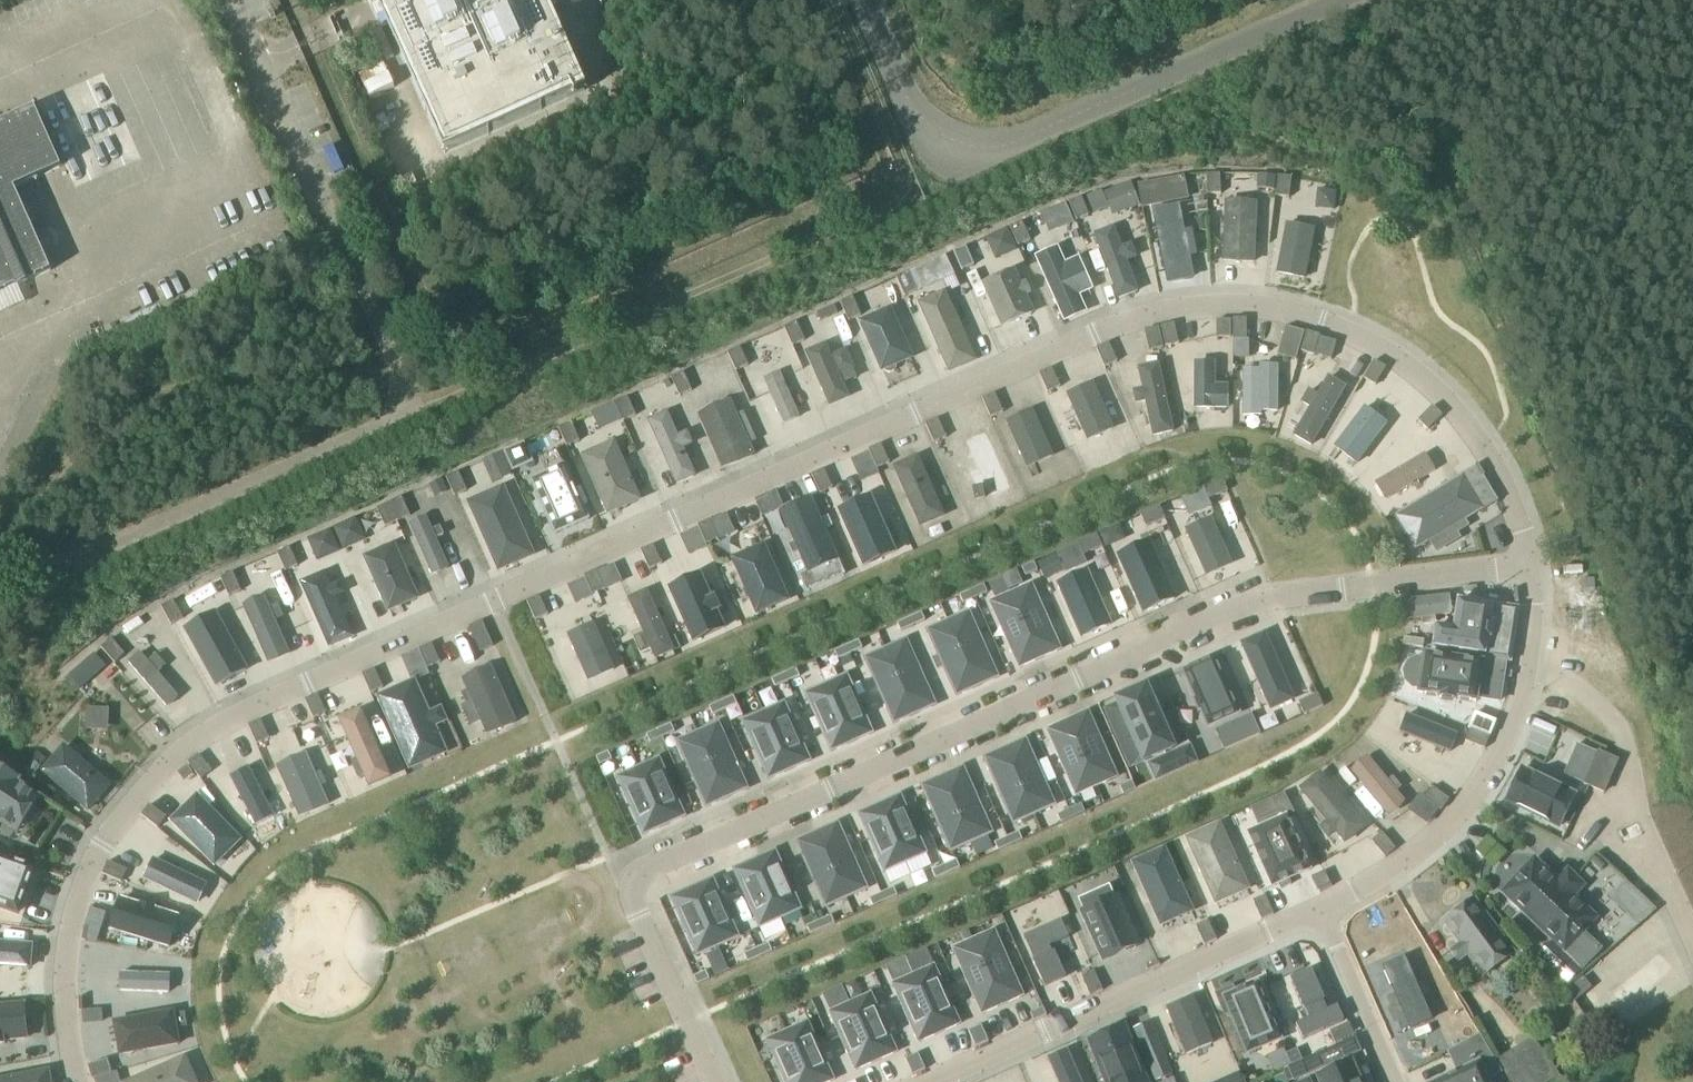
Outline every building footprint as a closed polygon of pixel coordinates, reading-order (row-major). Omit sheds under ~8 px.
[(445,155),(587,91),(546,0),(376,0),(445,155)] [(51,272),(38,242),(36,238),(18,199),(14,190),(38,179),(11,120),(0,125),(0,295),(51,272)] [(1218,174),(1207,174),(1207,195),(1221,195),(1220,174),(1218,174)] [(1258,174),(1256,189),(1274,191),(1276,176),(1258,174)] [(1275,197),(1289,199),(1292,177),(1278,176),(1278,177),(1275,197)] [(1139,187),(1144,210),(1177,203),(1173,180),(1139,187)] [(1137,206),(1130,185),(1108,193),(1116,214),(1137,206)] [(1081,197),(1068,202),(1076,221),(1089,216),(1081,197)] [(1254,206),(1224,205),(1222,266),(1252,267),(1254,206)] [(1180,207),(1159,210),(1171,282),(1192,278),(1180,207)] [(1284,283),(1305,287),(1315,225),(1294,221),(1292,234),(1283,233),(1281,246),(1290,248),(1284,283)] [(1022,222),(1009,227),(1018,247),(1030,241),(1022,222)] [(1116,230),(1092,237),(1112,305),(1136,298),(1116,230)] [(966,247),(953,252),(962,272),(974,266),(966,247)] [(1040,258),(1036,260),(1063,321),(1084,312),(1075,292),(1087,286),(1074,258),(1062,263),(1056,251),(1040,258)] [(921,267),(908,272),(917,291),(918,293),(930,287),(921,267)] [(908,272),(896,278),(904,297),(917,291),(908,272)] [(979,287),(1000,335),(1035,319),(1015,272),(979,287)] [(943,292),(914,304),(947,376),(975,363),(943,292)] [(853,297),(840,303),(848,322),(861,316),(853,297)] [(838,314),(834,305),(817,312),(821,321),(838,314)] [(889,310),(856,324),(880,378),(913,364),(889,310)] [(1235,320),(1235,341),(1248,342),(1248,320),(1237,320),(1236,320),(1235,320)] [(1216,321),(1217,338),(1231,338),(1231,321),(1216,321)] [(792,347),(805,341),(796,322),(784,328),(792,347)] [(1163,326),(1161,327),(1165,347),(1179,345),(1174,324),(1163,326)] [(1163,349),(1158,328),(1145,331),(1149,352),(1163,349)] [(1305,333),(1286,328),(1278,355),(1297,360),(1305,333)] [(1307,332),(1301,352),(1314,356),(1320,336),(1307,332)] [(1098,348),(1096,349),(1105,368),(1117,363),(1109,343),(1105,345),(1104,345),(1098,348)] [(824,344),(802,354),(828,413),(850,404),(824,344)] [(740,347),(727,353),(736,372),(748,366),(740,347)] [(1375,386),(1386,368),(1374,361),(1363,379),(1375,386)] [(1214,363),(1196,363),(1196,407),(1226,407),(1226,385),(1214,385),(1214,363)] [(1260,416),(1260,411),(1277,411),(1278,366),(1261,366),(1261,371),(1244,371),(1243,416),(1260,416)] [(1051,369),(1039,374),(1047,393),(1060,388),(1051,369)] [(1137,429),(1166,417),(1146,369),(1117,381),(1137,429)] [(671,378),(679,397),(692,391),(683,372),(671,378)] [(786,374),(757,385),(775,435),(805,424),(786,374)] [(1295,436),(1311,445),(1345,388),(1328,378),(1318,397),(1309,392),(1303,404),(1311,408),(1295,436)] [(1092,383),(1067,394),(1087,439),(1112,428),(1092,383)] [(982,400),(991,419),(1003,413),(994,394),(982,400)] [(627,397),(615,403),(623,422),(636,416),(627,397)] [(733,403),(696,418),(720,474),(756,458),(733,403)] [(1427,431),(1442,416),(1433,406),(1418,421),(1427,431)] [(1365,408),(1335,448),(1357,464),(1386,424),(1365,408)] [(1031,411),(1007,421),(1027,467),(1051,456),(1031,411)] [(665,413),(644,422),(672,493),(693,484),(665,413)] [(938,419),(925,425),(934,444),(946,438),(938,419)] [(571,423),(558,428),(559,429),(567,447),(579,442),(571,423)] [(997,464),(987,440),(969,447),(997,510),(1014,502),(1002,474),(1011,470),(1007,460),(997,464)] [(523,445),(504,454),(512,473),(531,465),(523,445)] [(610,445),(578,458),(605,524),(637,511),(610,445)] [(881,445),(868,450),(877,469),(889,464),(881,445)] [(878,473),(867,452),(848,460),(859,482),(878,473)] [(1429,454),(1378,484),(1388,500),(1439,470),(1429,454)] [(501,455),(482,463),(491,485),(511,477),(501,455)] [(920,526),(951,513),(926,456),(895,469),(920,526)] [(1483,507),(1495,499),(1481,477),(1484,475),(1483,474),(1478,465),(1477,463),(1474,465),(1475,467),(1463,474),(1483,507)] [(565,466),(531,481),(555,535),(588,521),(582,507),(587,504),(581,489),(576,491),(565,466)] [(832,489),(824,470),(811,475),(811,476),(820,495),(832,489)] [(965,478),(962,470),(947,477),(967,522),(982,516),(970,490),(978,486),(973,475),(965,478)] [(458,472),(446,478),(454,497),(467,491),(458,472)] [(1460,473),(1393,513),(1414,547),(1428,539),(1434,551),(1460,535),(1457,530),(1469,522),(1466,516),(1481,507),(1460,473)] [(888,557),(922,542),(892,476),(859,490),(888,557)] [(1222,479),(1203,488),(1208,500),(1228,492),(1222,479)] [(429,485),(435,498),(447,493),(441,480),(429,485)] [(501,489),(464,505),(495,576),(532,560),(501,489)] [(754,500),(762,517),(785,507),(777,491),(768,495),(768,494),(754,500)] [(398,522),(410,517),(401,497),(389,503),(398,522)] [(389,503),(376,509),(385,528),(398,522),(389,503)] [(834,560),(810,504),(779,517),(805,574),(834,560)] [(1160,507),(1140,516),(1146,528),(1165,519),(1160,507)] [(858,527),(853,515),(838,521),(860,570),(875,564),(862,535),(870,532),(866,523),(858,527)] [(1185,530),(1206,575),(1231,564),(1211,519),(1185,530)] [(426,520),(410,527),(434,584),(450,577),(426,520)] [(710,520),(698,526),(706,545),(718,540),(710,520)] [(1107,547),(1112,545),(1106,531),(1101,534),(1107,547)] [(783,554),(774,535),(757,542),(784,604),(801,596),(788,566),(798,562),(792,550),(783,554)] [(1097,535),(1078,544),(1083,556),(1102,547),(1097,535)] [(1148,543),(1119,556),(1144,612),(1174,599),(1148,543)] [(653,546),(641,551),(649,570),(662,565),(653,546)] [(289,547),(277,553),(285,572),(298,567),(289,547)] [(390,551),(360,565),(385,618),(415,604),(390,551)] [(680,566),(703,619),(731,606),(708,554),(680,566)] [(844,575),(837,561),(809,574),(801,577),(808,591),(844,575)] [(752,620),(768,612),(746,563),(730,570),(752,620)] [(1026,577),(1038,571),(1034,563),(1022,568),(1026,577)] [(596,571),(584,577),(592,596),(605,590),(596,571)] [(233,572),(220,578),(228,597),(241,592),(233,572)] [(1081,638),(1109,625),(1086,572),(1058,584),(1081,638)] [(322,575),(302,584),(331,650),(352,640),(322,575)] [(1011,593),(1040,659),(1061,650),(1032,584),(1011,593)] [(972,591),(975,599),(988,593),(985,585),(972,591)] [(686,594),(677,598),(672,587),(653,595),(678,650),(696,642),(682,609),(690,605),(686,594)] [(1504,592),(1506,605),(1518,603),(1516,590),(1504,592)] [(972,591),(959,596),(963,604),(975,599),(972,591)] [(1019,669),(1040,659),(1011,593),(991,602),(1019,669)] [(539,596),(527,602),(535,621),(548,616),(539,596)] [(261,599),(243,608),(271,669),(289,661),(261,599)] [(643,612),(638,600),(615,610),(641,668),(663,658),(649,625),(657,622),(651,608),(643,612)] [(173,602),(161,609),(171,626),(183,619),(173,602)] [(1481,660),(1510,664),(1513,641),(1506,640),(1508,629),(1515,630),(1518,607),(1490,603),(1489,607),(1458,602),(1454,631),(1436,628),(1433,648),(1481,655),(1481,660)] [(215,612),(179,630),(214,699),(250,682),(215,612)] [(909,619),(913,627),(925,621),(921,613),(909,619)] [(948,622),(977,688),(998,679),(968,613),(948,622)] [(900,632),(913,627),(909,619),(897,624),(900,632)] [(482,622),(468,628),(480,653),(493,647),(482,622)] [(605,684),(635,671),(613,622),(583,635),(605,684)] [(956,697),(977,688),(948,622),(927,631),(956,697)] [(571,634),(547,646),(549,646),(570,694),(593,684),(571,634)] [(1264,635),(1242,645),(1270,708),(1292,699),(1264,635)] [(111,639),(101,648),(114,664),(125,656),(111,639)] [(846,647),(850,655),(862,649),(859,641),(846,647)] [(885,650),(914,716),(935,706),(906,641),(885,650)] [(419,650),(427,669),(440,663),(431,644),(419,650)] [(838,660),(850,655),(846,647),(834,652),(838,660)] [(419,650),(402,657),(410,676),(427,669),(419,650)] [(894,725),(914,716),(885,650),(864,659),(894,725)] [(106,668),(94,654),(67,677),(79,691),(106,668)] [(128,664),(165,712),(179,702),(142,654),(128,664)] [(1476,699),(1499,703),(1505,666),(1487,663),(1487,666),(1482,665),(1424,656),(1424,661),(1417,660),(1408,664),(1404,673),(1405,682),(1412,689),(1419,690),(1419,694),(1439,698),(1439,699),(1455,701),(1455,700),(1476,703),(1476,699)] [(1183,671),(1208,727),(1238,714),(1214,658),(1183,671)] [(466,702),(472,699),(487,733),(514,722),(491,668),(464,680),(469,692),(463,694),(466,702)] [(374,669),(362,675),(370,694),(383,689),(374,669)] [(784,674),(787,683),(800,677),(796,669),(784,674)] [(775,688),(787,683),(784,674),(772,680),(775,688)] [(826,685),(852,743),(873,734),(847,676),(826,685)] [(408,768),(447,751),(415,678),(376,696),(408,768)] [(832,752),(852,743),(826,685),(806,694),(811,706),(832,752)] [(1131,766),(1171,748),(1145,689),(1119,701),(1120,705),(1107,711),(1131,766)] [(1318,694),(1298,703),(1304,715),(1323,707),(1318,694)] [(317,695),(305,700),(305,701),(313,719),(326,714),(317,695)] [(721,702),(725,710),(737,705),(733,697),(721,702)] [(713,716),(725,710),(721,702),(709,708),(713,716)] [(764,713),(789,771),(810,762),(784,704),(764,713)] [(360,707),(339,717),(368,784),(390,775),(360,707)] [(1069,721),(1098,787),(1119,778),(1090,712),(1069,721)] [(769,780),(789,771),(764,713),(743,722),(769,780)] [(1468,729),(1469,730),(1489,738),(1491,738),(1497,722),(1474,713),(1468,729)] [(1251,717),(1217,732),(1225,750),(1259,735),(1251,716),(1251,717)] [(1393,717),(1386,734),(1440,756),(1447,739),(1393,717)] [(261,721),(248,726),(257,745),(269,740),(261,721)] [(1078,796),(1098,787),(1069,721),(1048,730),(1078,796)] [(698,733),(727,799),(747,790),(718,724),(698,733)] [(659,730),(662,738),(675,733),(671,725),(659,730)] [(650,744),(662,738),(659,730),(647,736),(650,744)] [(1469,730),(1465,742),(1484,749),(1489,738),(1469,730)] [(1526,763),(1579,787),(1592,755),(1539,732),(1526,763)] [(706,808),(727,799),(698,733),(677,742),(706,808)] [(1005,750),(1034,815),(1054,806),(1025,741),(1005,750)] [(42,773),(88,811),(109,785),(63,747),(42,773)] [(1155,782),(1197,763),(1190,747),(1147,765),(1155,782)] [(1013,825),(1034,815),(1005,750),(984,759),(1013,825)] [(596,758),(600,766),(612,761),(608,752),(596,758)] [(1618,762),(1597,753),(1583,787),(1603,795),(1618,762)] [(201,780),(211,772),(199,755),(188,763),(188,764),(189,765),(201,780)] [(306,755),(278,767),(300,816),(327,804),(306,755)] [(1365,755),(1349,769),(1389,815),(1405,801),(1365,755)] [(638,769),(664,827),(685,818),(659,759),(638,769)] [(25,772),(32,777),(40,768),(33,762),(25,772)] [(177,774),(182,781),(192,774),(186,767),(177,774)] [(248,767),(231,775),(256,826),(273,817),(248,767)] [(942,778),(971,843),(992,834),(963,768),(942,778)] [(644,836),(664,827),(638,769),(618,778),(644,836)] [(4,828),(8,822),(22,831),(41,803),(18,788),(20,784),(0,770),(0,825),(4,828)] [(951,852),(971,843),(942,778),(922,787),(951,852)] [(1325,865),(1358,851),(1327,781),(1294,796),(1325,865)] [(1119,787),(1123,796),(1136,791),(1132,782),(1119,787)] [(1424,799),(1440,811),(1448,800),(1432,788),(1424,799)] [(1504,815),(1552,853),(1572,827),(1524,789),(1504,815)] [(1259,827),(1248,832),(1272,887),(1311,869),(1287,817),(1296,813),(1285,793),(1251,808),(1259,827)] [(880,805),(906,864),(926,854),(901,796),(880,805)] [(198,798),(172,823),(212,866),(239,840),(198,798)] [(150,805),(141,816),(158,829),(166,818),(150,805)] [(885,873),(906,864),(880,805),(859,814),(885,873)] [(1082,805),(1069,810),(1073,818),(1086,813),(1082,805)] [(1069,810),(1057,816),(1061,824),(1073,818),(1069,810)] [(1213,902),(1248,887),(1219,820),(1184,835),(1213,902)] [(817,833),(846,899),(867,890),(837,824),(817,833)] [(826,908),(846,899),(817,833),(797,842),(826,908)] [(1007,838),(1010,846),(1023,841),(1019,833),(1007,838)] [(1384,858),(1395,849),(1381,833),(1371,842),(1384,858)] [(998,852),(1010,846),(1007,838),(994,844),(998,852)] [(1132,859),(1160,924),(1194,909),(1165,845),(1132,859)] [(755,861),(780,919),(801,910),(775,852),(755,861)] [(1591,862),(1600,870),(1606,863),(1597,855),(1591,862)] [(19,915),(35,870),(0,857),(0,908),(19,915)] [(149,858),(140,877),(196,902),(205,882),(149,858)] [(944,866),(948,874),(960,869),(956,860),(944,866)] [(760,928),(780,919),(755,861),(734,870),(760,928)] [(127,871),(108,862),(102,875),(121,883),(127,871)] [(1522,908),(1565,949),(1594,918),(1557,884),(1559,881),(1551,874),(1549,877),(1535,863),(1506,894),(1512,899),(1510,902),(1519,911),(1522,908)] [(936,880),(948,874),(944,866),(932,871),(936,880)] [(1322,869),(1309,876),(1319,894),(1332,887),(1322,869)] [(692,889),(718,947),(739,938),(713,880),(692,889)] [(882,894),(885,902),(897,897),(894,888),(882,894)] [(697,956),(718,947),(692,889),(671,898),(697,956)] [(873,907),(885,902),(882,894),(869,899),(873,907)] [(1122,895),(1087,911),(1108,959),(1143,943),(1122,895)] [(1261,921),(1273,916),(1264,896),(1253,902),(1261,921)] [(111,929),(169,947),(178,917),(121,899),(111,929)] [(1501,914),(1490,922),(1475,900),(1445,922),(1483,975),(1513,953),(1497,931),(1508,923),(1501,914)] [(1057,915),(1021,931),(1043,980),(1062,972),(1051,947),(1049,948),(1046,941),(1065,933),(1057,915)] [(819,922),(823,930),(835,924),(831,916),(819,922)] [(810,935),(823,930),(819,922),(807,927),(810,935)] [(1208,922),(1195,927),(1204,946),(1216,940),(1208,922)] [(85,928),(82,941),(97,944),(100,932),(88,928),(85,928)] [(974,940),(1004,1008),(1025,998),(995,930),(974,940)] [(35,982),(40,939),(0,935),(0,981),(35,982)] [(982,1017),(1004,1008),(974,940),(968,943),(952,949),(982,1017)] [(756,949),(760,958),(772,952),(769,944),(756,949)] [(1621,1014),(1672,974),(1649,945),(1624,965),(1623,963),(1610,974),(1611,975),(1597,986),(1621,1014)] [(1539,966),(1525,948),(1516,955),(1529,973),(1539,966)] [(748,963),(760,958),(756,949),(744,955),(748,963)] [(1405,956),(1383,966),(1411,1029),(1433,1019),(1405,956)] [(1302,1031),(1332,1017),(1333,1017),(1307,960),(1277,973),(1302,1031)] [(914,975),(941,1035),(962,1026),(936,965),(914,975)] [(119,972),(119,990),(168,992),(169,974),(119,972)] [(706,972),(694,977),(698,986),(710,980),(706,972)] [(1103,991),(1094,972),(1081,977),(1090,996),(1103,991)] [(919,1045),(941,1035),(914,975),(892,984),(919,1045)] [(1575,1002),(1591,988),(1582,978),(1566,991),(1575,1002)] [(1257,984),(1225,998),(1240,1034),(1235,1036),(1241,1051),(1279,1035),(1257,984)] [(851,1003),(878,1064),(900,1054),(873,994),(851,1003)] [(1208,1021),(1199,1025),(1186,995),(1168,1002),(1194,1064),(1212,1057),(1203,1037),(1213,1033),(1208,1021)] [(36,1035),(34,1003),(0,1002),(0,1040),(36,1035)] [(856,1073),(878,1064),(851,1003),(829,1013),(856,1073)] [(1046,1017),(1042,1009),(1030,1014),(1034,1023),(1046,1017)] [(115,1022),(120,1055),(179,1044),(173,1012),(115,1022)] [(184,1014),(175,1016),(178,1029),(187,1028),(184,1014)] [(809,1081),(834,1081),(835,1081),(808,1021),(787,1031),(809,1081)] [(1151,1022),(1134,1029),(1156,1081),(1172,1075),(1151,1022)] [(1103,1081),(1149,1081),(1125,1024),(1086,1040),(1103,1081)] [(1335,1045),(1355,1036),(1349,1024),(1330,1033),(1335,1045)] [(972,1039),(984,1034),(981,1026),(969,1032),(972,1039)] [(787,1031),(765,1041),(783,1081),(809,1081),(787,1031)] [(984,1034),(972,1039),(976,1047),(987,1041),(984,1034)] [(1437,1081),(1488,1081),(1501,1076),(1478,1036),(1446,1053),(1455,1074),(1437,1081)] [(1559,1075),(1531,1037),(1498,1061),(1497,1062),(1503,1072),(1509,1081),(1550,1081),(1559,1075)] [(1361,1052),(1355,1038),(1303,1061),(1302,1062),(1291,1066),(1288,1068),(1294,1081),(1361,1052)] [(1069,1081),(1086,1081),(1068,1043),(1054,1049),(1069,1081)] [(1297,1050),(1286,1055),(1291,1066),(1302,1062),(1297,1050)] [(909,1067),(921,1062),(918,1054),(906,1060),(909,1067)] [(41,1056),(0,1062),(0,1081),(46,1081),(41,1056)] [(185,1059),(131,1081),(195,1081),(185,1059)] [(108,1060),(88,1066),(92,1078),(92,1080),(96,1079),(112,1074),(108,1060)] [(921,1062),(909,1067),(913,1075),(924,1069),(921,1062)] [(1352,1066),(1317,1081),(1360,1081),(1352,1066)] [(1240,1073),(1238,1074),(1236,1075),(1231,1077),(1219,1081),(1244,1081),(1240,1073)]
